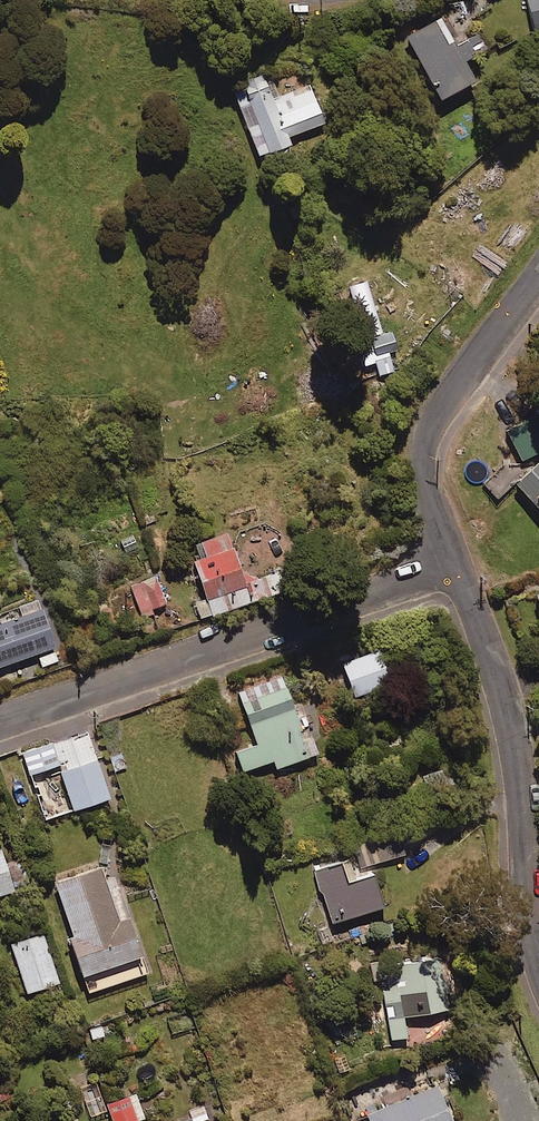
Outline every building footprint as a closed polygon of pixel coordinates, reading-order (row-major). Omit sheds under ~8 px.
[(537,35),(538,34),(538,0),(529,0),(537,35)] [(460,46),(446,19),(408,39),(442,103),(477,84),(466,64),(488,53),(479,36),(460,46)] [(300,56),(231,84),(264,163),(296,150),(291,140),(328,125),(300,56)] [(401,372),(393,336),(370,341),(378,377),(401,372)] [(515,476),(538,501),(538,452),(515,476)] [(249,597),(226,528),(186,542),(204,595),(192,599),(197,615),(249,597)] [(165,603),(154,573),(128,583),(140,613),(165,603)] [(40,603),(0,616),(0,660),(53,643),(40,603)] [(390,678),(379,645),(341,659),(352,692),(390,678)] [(302,734),(281,674),(236,690),(253,739),(233,747),(240,767),(270,756),(273,764),(316,749),(310,732),(302,734)] [(107,793),(86,728),(21,749),(28,771),(57,762),(71,805),(107,793)] [(440,766),(420,771),(426,793),(446,788),(440,766)] [(405,850),(395,828),(353,847),(362,869),(405,850)] [(0,849),(0,889),(11,885),(0,849)] [(355,876),(348,855),(312,867),(330,922),(382,905),(371,871),(355,876)] [(108,889),(99,862),(52,878),(70,930),(67,931),(87,989),(147,968),(118,886),(108,889)] [(56,977),(41,929),(9,940),(24,988),(56,977)] [(446,1006),(437,952),(370,963),(382,1037),(405,1033),(402,1013),(446,1006)] [(0,1071),(0,1100),(10,1098),(4,1071),(0,1071)] [(434,1080),(364,1110),(369,1120),(452,1120),(434,1080)] [(134,1090),(105,1100),(112,1120),(124,1120),(143,1115),(134,1090)] [(203,1105),(173,1116),(175,1120),(209,1120),(203,1105)]
